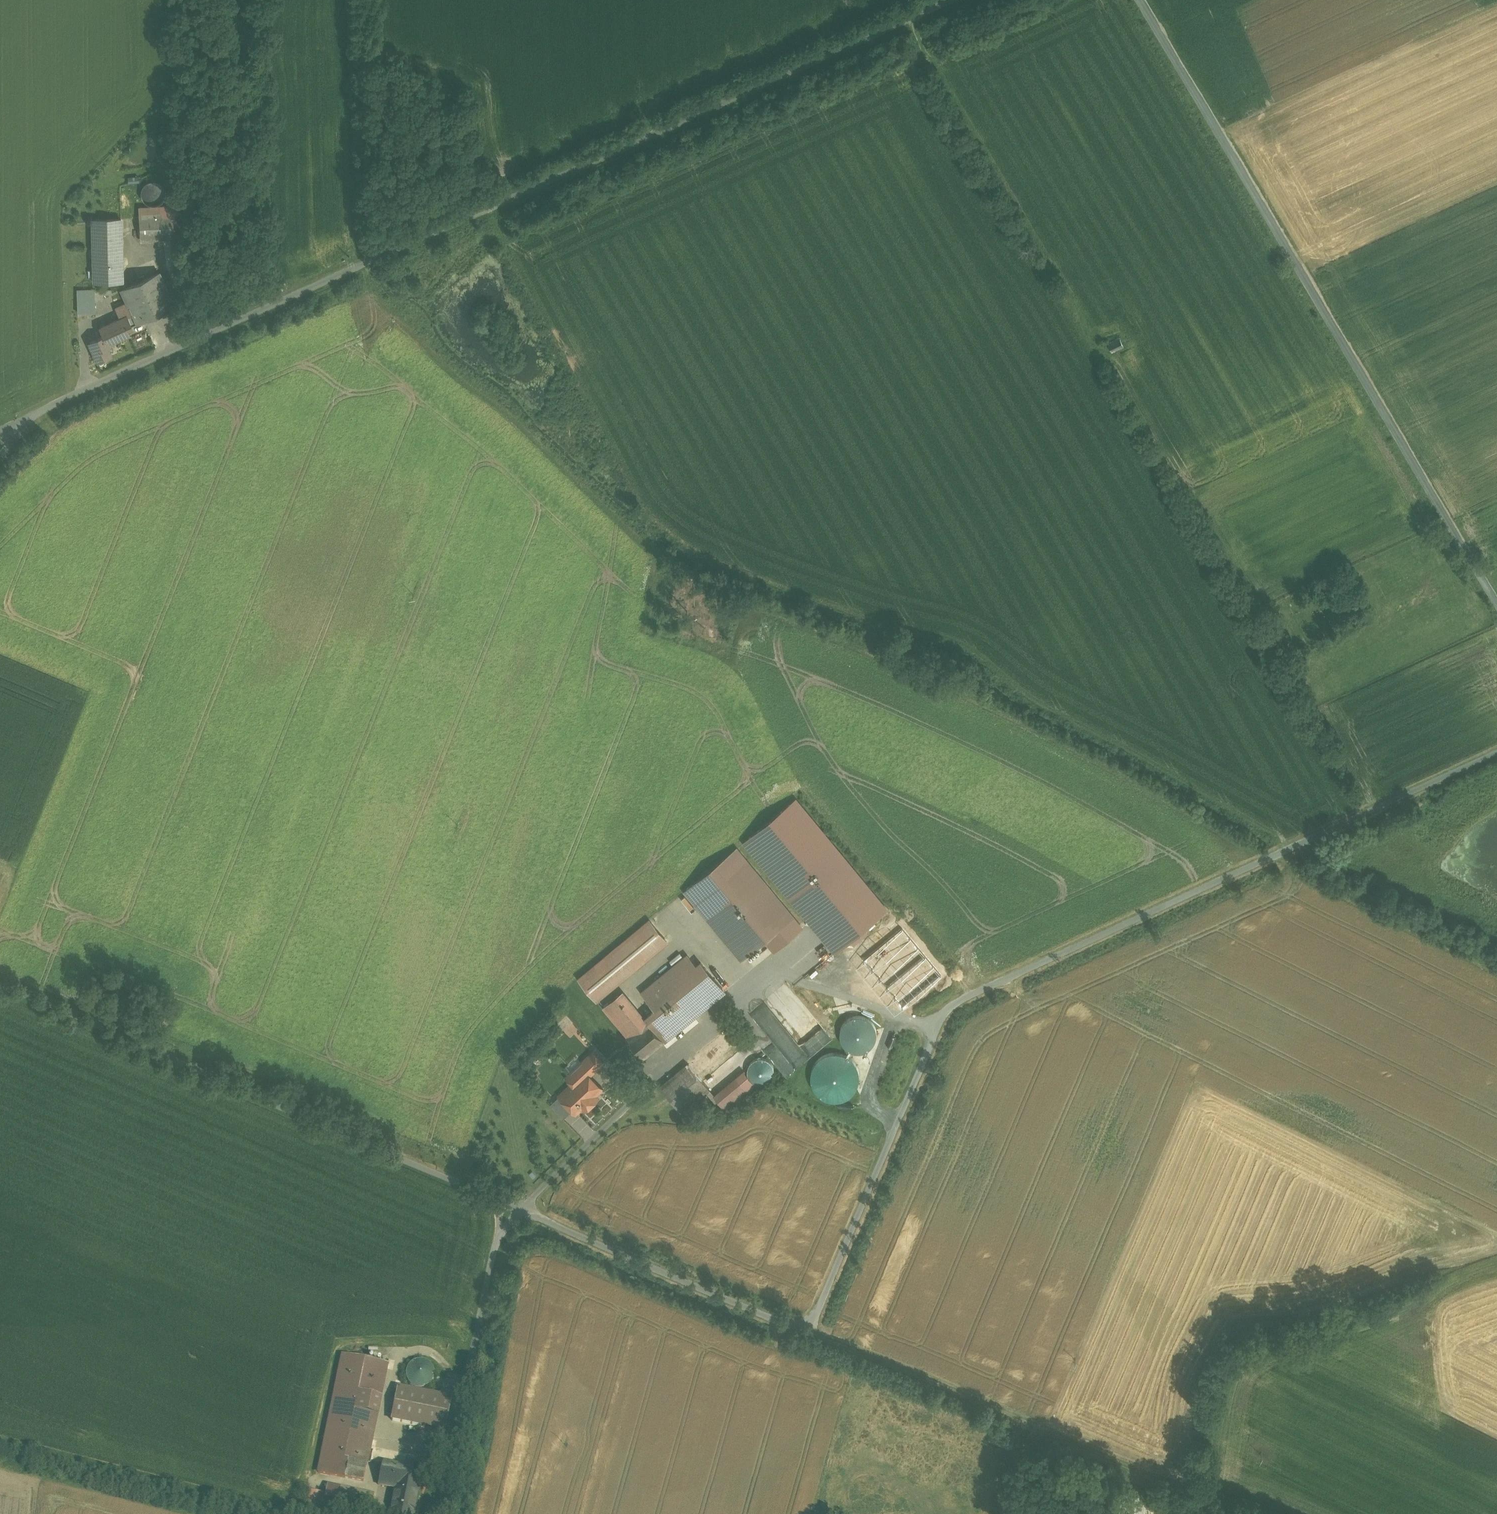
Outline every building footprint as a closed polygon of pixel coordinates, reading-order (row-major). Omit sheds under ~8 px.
[(169,198),(170,193),(169,188),(166,183),(161,180),(156,179),(150,180),(146,184),(143,188),(142,194),(143,199),(146,203),(151,206),(156,207),(162,206),(166,203),(169,198)] [(180,214),(140,216),(141,239),(181,237),(180,214)] [(121,218),(93,219),(94,282),(123,282),(121,218)] [(159,272),(121,289),(133,313),(137,323),(175,306),(159,272)] [(100,288),(76,288),(76,313),(96,313),(95,300),(104,300),(104,292),(100,292),(100,288)] [(122,318),(99,328),(103,335),(107,344),(129,334),(126,328),(137,323),(133,313),(122,318)] [(107,344),(103,335),(89,341),(97,360),(111,354),(107,344)] [(1121,338),(1109,344),(1112,352),(1124,346),(1121,338)] [(1337,591),(1327,596),(1330,603),(1340,598),(1337,591)] [(889,909),(796,797),(742,843),(834,954),(889,909)] [(803,927),(737,848),(685,891),(742,959),(764,941),(773,952),(803,927)] [(650,920),(580,978),(597,999),(667,941),(650,920)] [(688,955),(643,992),(658,1011),(647,1020),(628,1036),(645,1057),(664,1042),(665,1042),(665,1041),(721,995),(707,978),(711,974),(701,962),(697,966),(688,955)] [(143,986),(136,983),(132,992),(139,995),(143,986)] [(628,997),(609,1012),(628,1036),(647,1020),(628,997)] [(750,1010),(790,1065),(808,1052),(805,1048),(810,1045),(805,1038),(796,1044),(764,1000),(750,1010)] [(876,1041),(877,1034),(876,1027),(872,1021),(865,1017),(858,1016),(851,1017),(846,1021),(842,1027),(841,1035),(842,1042),(846,1047),(852,1051),(859,1052),(866,1051),(872,1047),(876,1041)] [(725,1034),(661,1087),(681,1111),(709,1087),(704,1081),(739,1051),(725,1034)] [(594,1051),(567,1077),(573,1083),(560,1095),(577,1113),(583,1107),(585,1110),(599,1097),(595,1093),(602,1087),(590,1075),(604,1062),(594,1051)] [(818,1060),(813,1066),(811,1074),(811,1082),(814,1089),(819,1096),(825,1100),(833,1102),(841,1101),(849,1098),(855,1092),(858,1085),(860,1077),(858,1069),(854,1062),(848,1056),(840,1053),(832,1053),(824,1055),(818,1060)] [(774,1076),(775,1071),(774,1066),(771,1061),(766,1059),(761,1058),(756,1059),(752,1062),(749,1066),(748,1072),(749,1077),(752,1081),(757,1084),(762,1085),(767,1083),(771,1080),(774,1076)] [(736,1077),(715,1095),(727,1110),(748,1092),(736,1077)] [(389,1364),(340,1354),(315,1474),(363,1484),(367,1465),(368,1466),(389,1364)] [(433,1381),(434,1375),(433,1370),(430,1366),(425,1363),(420,1362),(415,1363),(410,1366),(407,1371),(406,1376),(407,1381),(411,1386),(415,1389),(421,1390),(426,1388),(430,1385),(433,1381)] [(451,1400),(398,1389),(392,1421),(445,1432),(451,1400)] [(423,1471),(400,1466),(383,1463),(378,1486),(396,1490),(418,1494),(423,1471)] [(341,1490),(336,1513),(371,1513),(374,1497),(341,1490)] [(396,1490),(391,1513),(414,1513),(418,1494),(396,1490)] [(307,1491),(302,1512),(310,1513),(322,1513),(326,1495),(307,1491)] [(303,1508),(292,1505),(289,1513),(301,1513),(303,1508)]
